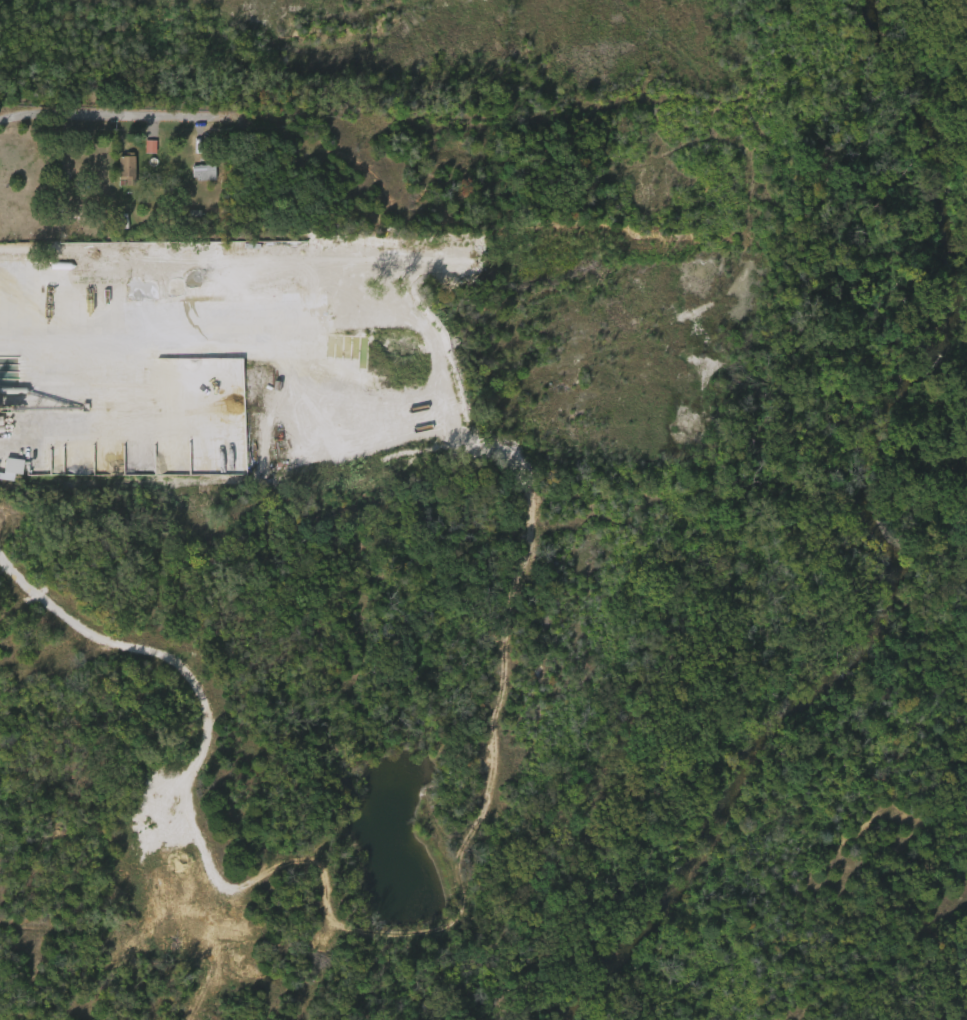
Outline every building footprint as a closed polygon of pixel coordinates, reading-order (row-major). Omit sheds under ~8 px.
[(148,147),(138,147),(137,159),(148,160),(148,147)] [(134,156),(134,184),(125,184),(125,178),(118,178),(117,154),(134,154),(134,156)] [(111,185),(127,185),(126,161),(110,161),(111,185)] [(213,163),(214,178),(196,180),(195,176),(192,176),(191,165),(213,163)] [(208,186),(207,171),(185,172),(185,187),(208,186)] [(101,313),(88,313),(88,276),(101,276),(101,313)] [(5,480),(15,481),(16,466),(0,465),(0,487),(4,487),(5,480)]
